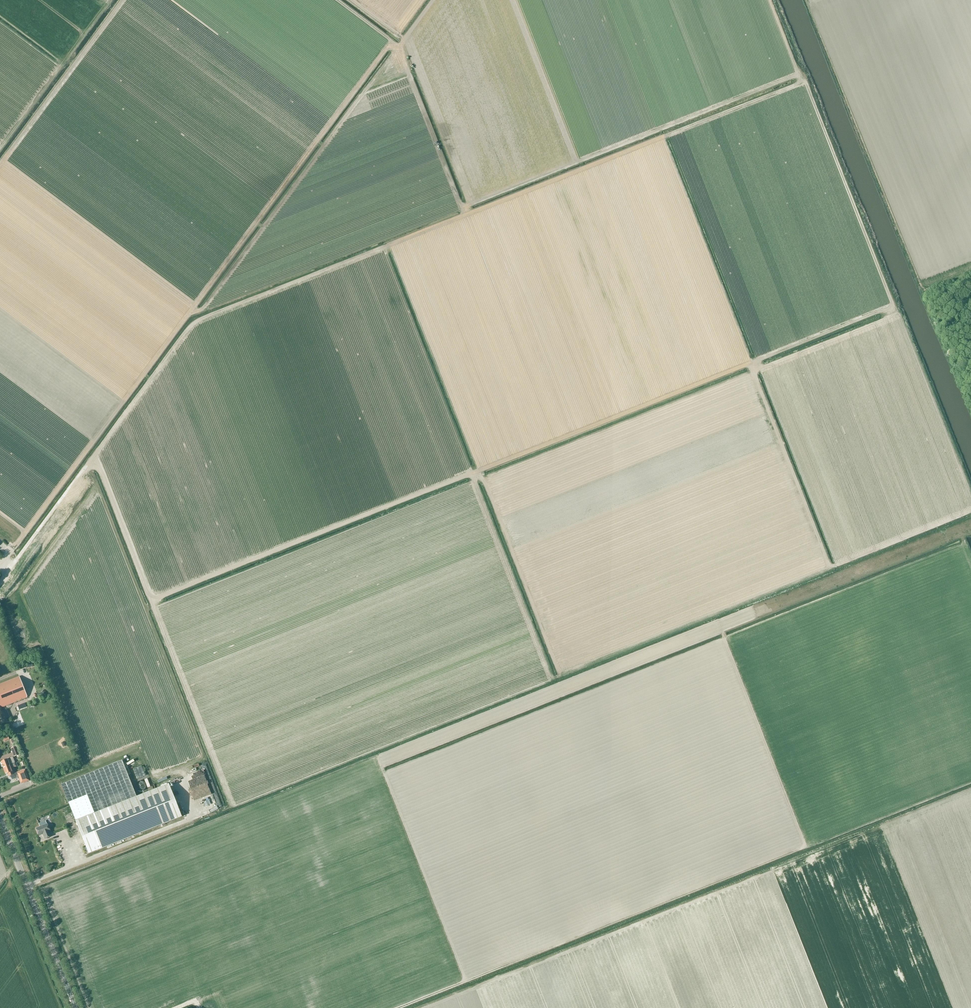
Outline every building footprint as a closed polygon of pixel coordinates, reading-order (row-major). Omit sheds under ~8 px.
[(2,707),(28,697),(19,676),(0,684),(0,708),(2,707)] [(0,708),(0,723),(1,725),(7,722),(6,718),(10,717),(7,710),(3,711),(2,707),(0,708)] [(11,748),(14,757),(19,754),(16,746),(11,748)] [(1,761),(3,768),(15,763),(13,757),(10,758),(11,759),(8,760),(8,758),(1,761)] [(89,854),(182,817),(169,784),(137,796),(122,760),(61,784),(89,854)] [(3,768),(6,774),(9,773),(10,776),(15,774),(14,771),(13,771),(12,768),(16,766),(15,763),(3,768)] [(130,768),(133,776),(142,773),(139,765),(130,768)] [(28,776),(27,773),(25,769),(17,772),(19,776),(20,778),(28,776)] [(39,836),(43,834),(45,839),(51,837),(49,831),(50,831),(47,824),(46,821),(39,823),(40,827),(36,828),(39,836)]
